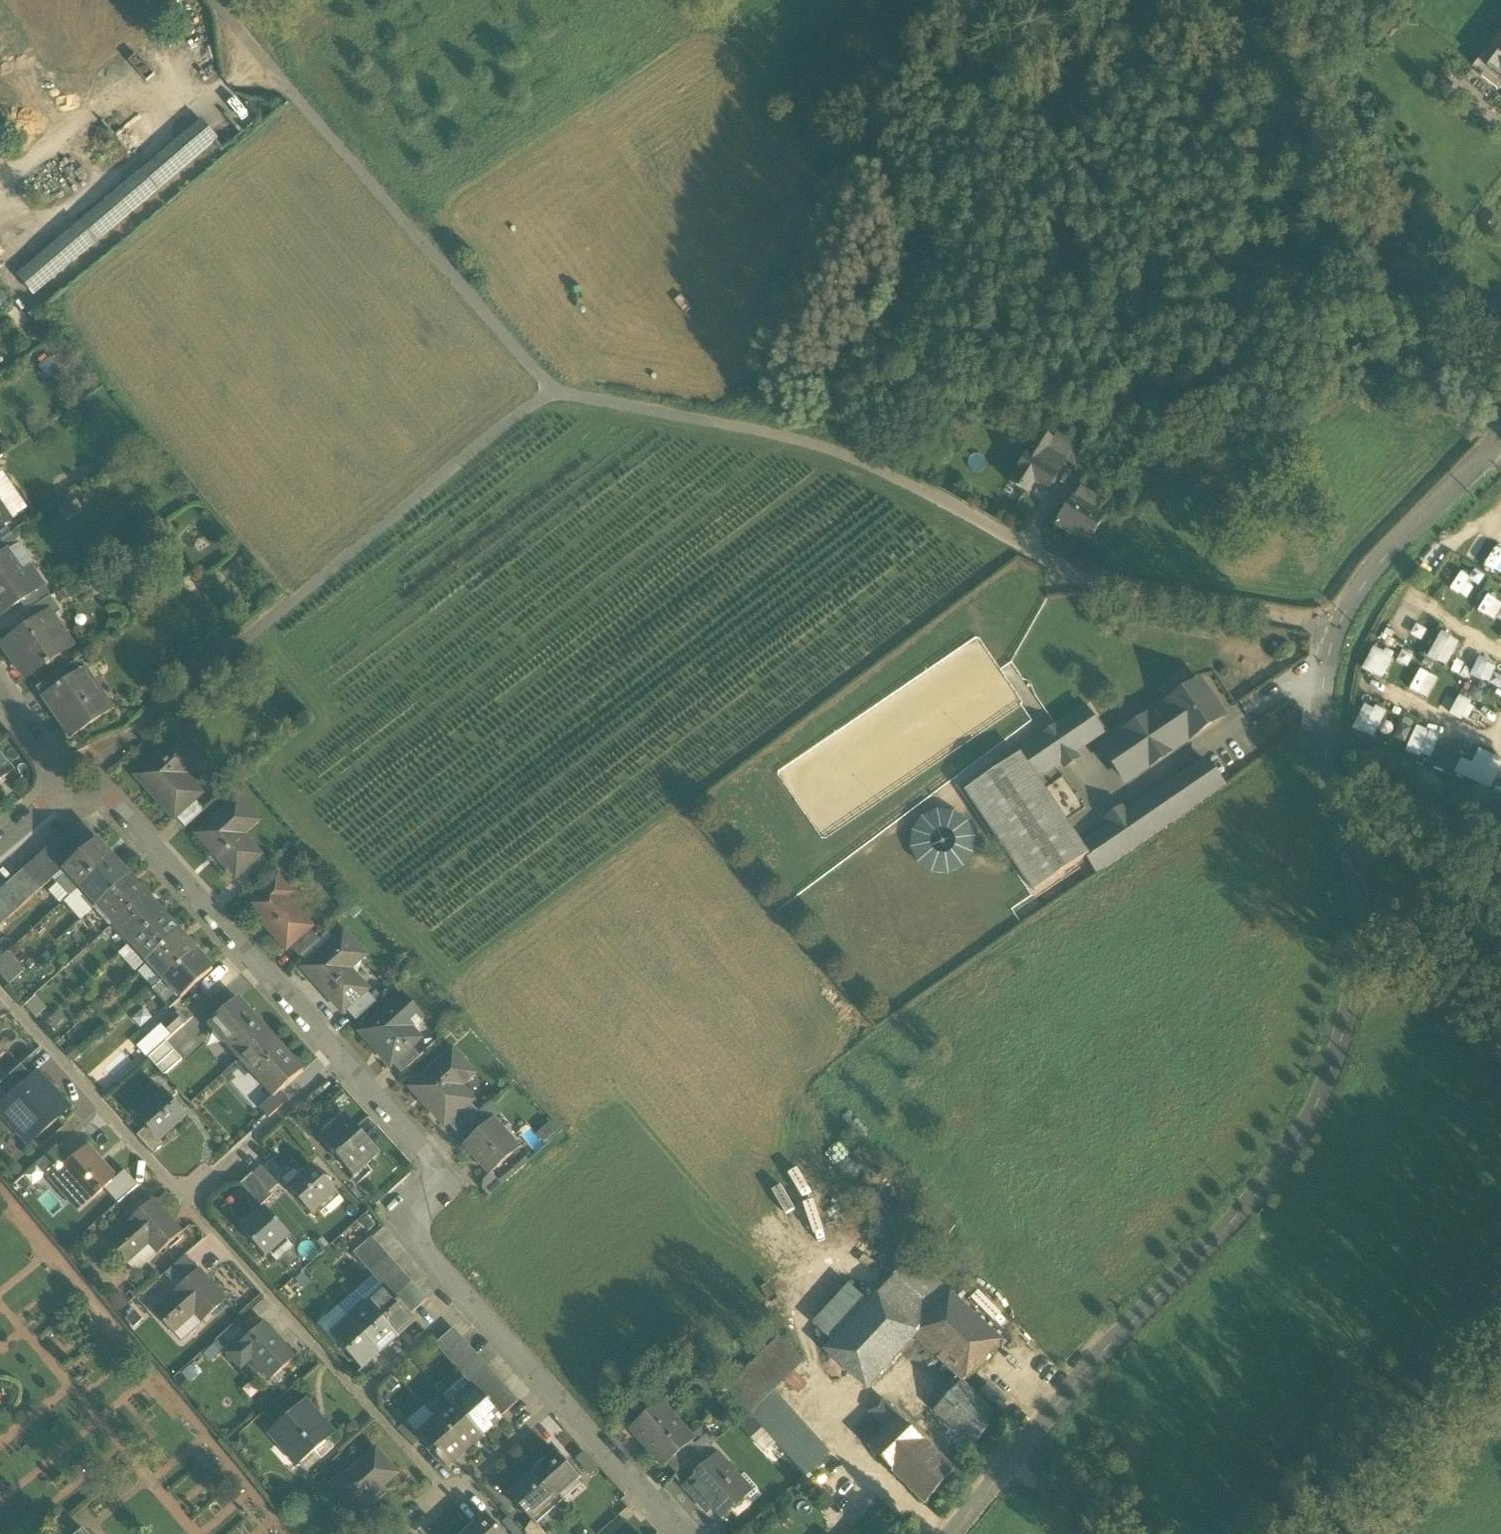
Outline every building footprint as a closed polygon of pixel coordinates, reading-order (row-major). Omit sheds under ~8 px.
[(1489,49),(1500,58),(1500,33),(1489,49)] [(1499,89),(1500,86),(1500,58),(1489,49),(1475,66),(1473,69),(1499,89)] [(18,275),(33,294),(217,139),(202,120),(18,275)] [(15,321),(24,315),(9,294),(0,301),(15,321)] [(1027,453),(1039,461),(1047,448),(1053,440),(1041,431),(1027,453)] [(1053,440),(1047,448),(1065,460),(1076,442),(1059,431),(1053,440)] [(1066,461),(1076,467),(1093,440),(1081,434),(1076,442),(1065,460),(1066,461)] [(1104,445),(1093,440),(1076,467),(1087,474),(1104,445)] [(114,445),(99,455),(106,465),(121,455),(114,445)] [(1039,461),(1058,473),(1066,461),(1065,460),(1047,448),(1039,461)] [(1009,481),(1028,493),(1035,483),(1047,491),(1058,473),(1039,461),(1027,453),(1009,481)] [(1212,465),(1185,467),(1187,483),(1213,481),(1212,465)] [(1078,486),(1072,496),(1096,511),(1102,501),(1078,486)] [(24,510),(8,489),(0,495),(0,527),(24,510)] [(71,494),(55,506),(65,520),(81,508),(71,494)] [(1105,517),(1096,511),(1072,496),(1055,523),(1056,524),(1055,525),(1072,536),(1073,535),(1088,544),(1105,517)] [(0,533),(0,541),(11,533),(8,528),(0,533)] [(7,551),(7,552),(19,545),(11,533),(0,541),(0,556),(7,551)] [(32,565),(19,545),(7,552),(21,572),(30,566),(32,565)] [(20,602),(43,586),(30,566),(21,572),(7,552),(7,551),(0,556),(0,616),(20,602)] [(1469,596),(1474,579),(1456,574),(1451,590),(1469,596)] [(20,602),(27,612),(50,596),(43,586),(20,602)] [(1485,595),(1478,611),(1500,620),(1500,601),(1485,595)] [(57,606),(50,596),(27,612),(33,622),(48,612),(57,606)] [(21,656),(32,673),(60,655),(52,643),(64,635),(48,612),(33,622),(2,643),(14,661),(21,656)] [(1449,664),(1461,639),(1441,629),(1428,654),(1449,664)] [(1388,675),(1391,650),(1372,647),(1368,672),(1388,675)] [(1480,657),(1472,673),(1490,682),(1498,666),(1480,657)] [(1409,688),(1427,697),(1439,676),(1421,666),(1409,688)] [(36,688),(43,698),(71,678),(64,669),(36,688)] [(43,698),(70,737),(112,709),(100,691),(86,701),(71,678),(43,698)] [(1180,723),(1190,738),(1220,717),(1198,684),(1168,704),(1168,705),(1180,723)] [(1105,748),(1125,779),(1167,750),(1159,738),(1180,723),(1168,705),(1105,748)] [(1046,737),(1019,755),(966,791),(1034,893),(1044,886),(1086,857),(1095,870),(1221,785),(1206,763),(1081,847),(1034,777),(1061,759),(1071,752),(1100,732),(1085,710),(1056,730),(1046,737)] [(1407,747),(1431,757),(1442,733),(1418,723),(1407,747)] [(137,776),(174,817),(175,817),(194,799),(201,794),(177,767),(191,753),(178,739),(137,776)] [(1491,788),(1500,767),(1500,756),(1479,747),(1472,762),(1461,756),(1454,771),(1491,788)] [(12,771),(0,757),(0,781),(12,771)] [(175,817),(185,828),(204,810),(194,799),(175,817)] [(235,877),(236,877),(254,861),(260,856),(234,826),(249,813),(237,799),(197,835),(235,877)] [(953,813),(937,812),(922,818),(913,832),(911,848),(918,862),(932,872),(948,873),(962,867),(972,854),(973,837),(967,823),(953,813)] [(71,833),(85,849),(95,840),(97,839),(83,822),(71,833)] [(68,830),(59,838),(76,857),(85,849),(71,833),(68,830)] [(67,865),(76,857),(59,838),(50,846),(67,865)] [(64,868),(68,873),(81,887),(112,859),(95,840),(85,849),(76,857),(67,865),(64,868)] [(64,868),(67,865),(50,846),(41,854),(59,873),(64,868)] [(50,881),(59,873),(41,854),(32,862),(50,881)] [(81,887),(98,905),(129,877),(112,859),(81,887)] [(234,878),(244,890),(264,872),(254,861),(236,877),(235,877),(234,878)] [(41,889),(50,881),(32,862),(23,870),(41,889)] [(32,897),(41,889),(23,870),(14,878),(32,897)] [(69,896),(81,887),(68,873),(57,882),(69,896)] [(98,905),(114,924),(146,896),(129,877),(98,905)] [(23,905),(32,897),(14,878),(5,886),(23,905)] [(248,905),(286,949),(289,946),(309,929),(311,927),(284,898),(290,893),(277,879),(248,905)] [(69,896),(57,882),(48,890),(59,903),(64,900),(69,896)] [(23,905),(5,886),(0,890),(0,898),(14,913),(23,905)] [(69,896),(64,900),(81,920),(98,905),(81,887),(69,896)] [(114,924),(131,943),(162,915),(146,896),(114,924)] [(14,913),(0,898),(0,916),(5,921),(14,913)] [(131,943),(148,961),(179,933),(162,915),(131,943)] [(289,946),(299,957),(318,939),(309,929),(289,946)] [(148,961),(164,980),(196,952),(179,933),(148,961)] [(304,968),(342,1012),(345,1009),(366,991),(366,990),(340,961),(356,947),(344,933),(328,947),(304,968)] [(136,971),(148,961),(131,943),(118,954),(135,972),(136,971)] [(0,959),(0,975),(9,985),(25,970),(8,952),(3,957),(0,959)] [(196,952),(164,980),(181,999),(213,971),(196,952)] [(148,961),(136,971),(152,990),(164,980),(148,961)] [(170,1009),(181,999),(164,980),(152,990),(170,1009)] [(345,1009),(355,1021),(376,1003),(366,991),(345,1009)] [(35,996),(24,1007),(35,1018),(46,1008),(35,996)] [(402,996),(390,1007),(403,1021),(415,1011),(406,1001),(406,1000),(402,996)] [(239,1059),(240,1060),(269,1034),(268,1033),(239,1001),(239,1000),(238,1000),(209,1026),(210,1027),(213,1024),(230,1042),(226,1045),(227,1046),(239,1059)] [(409,1028),(403,1021),(390,1007),(361,1033),(390,1065),(392,1064),(411,1047),(419,1039),(409,1028)] [(403,1021),(409,1028),(421,1018),(415,1011),(403,1021)] [(175,1014),(161,1026),(170,1037),(184,1024),(175,1014)] [(210,1027),(226,1045),(230,1042),(213,1024),(210,1027)] [(165,1041),(170,1037),(161,1026),(138,1046),(147,1057),(165,1041)] [(303,1072),(269,1034),(240,1060),(241,1061),(244,1058),(255,1069),(251,1073),(273,1097),(274,1098),(281,1092),(303,1072)] [(147,1057),(155,1066),(173,1050),(165,1041),(147,1057)] [(392,1064),(401,1074),(420,1057),(411,1047),(392,1064)] [(181,1059),(173,1050),(155,1066),(163,1075),(181,1059)] [(411,1088),(444,1125),(447,1123),(469,1103),(472,1101),(452,1079),(467,1067),(453,1051),(411,1088)] [(9,1099),(32,1078),(21,1065),(0,1084),(0,1089),(9,1099)] [(28,1144),(69,1107),(38,1073),(32,1078),(9,1099),(0,1107),(0,1112),(28,1144)] [(137,1115),(163,1093),(153,1082),(134,1098),(132,1111),(137,1115)] [(260,1109),(269,1119),(289,1101),(281,1092),(274,1098),(273,1097),(260,1109)] [(147,1127),(160,1141),(186,1118),(163,1093),(137,1116),(147,1127)] [(447,1123),(456,1132),(478,1113),(469,1103),(447,1123)] [(489,1124),(478,1113),(456,1132),(466,1144),(489,1124)] [(320,1139),(354,1178),(380,1155),(345,1116),(320,1139)] [(465,1146),(490,1174),(518,1149),(493,1121),(489,1124),(466,1144),(465,1146)] [(137,1136),(153,1154),(164,1145),(160,1141),(147,1127),(137,1136)] [(35,1165),(48,1181),(59,1171),(70,1161),(57,1146),(35,1165)] [(59,1171),(88,1204),(105,1189),(116,1178),(87,1146),(70,1161),(59,1171)] [(262,1166),(252,1174),(270,1194),(279,1186),(262,1166)] [(318,1209),(322,1205),(336,1193),(313,1168),(289,1189),(312,1215),(318,1209)] [(88,1204),(59,1171),(48,1181),(78,1213),(88,1204)] [(105,1189),(118,1204),(138,1186),(125,1171),(116,1178),(105,1189)] [(272,1197),(270,1194),(252,1174),(241,1185),(261,1207),(272,1197)] [(343,1201),(336,1193),(322,1205),(330,1214),(343,1201)] [(109,1243),(127,1263),(149,1243),(158,1254),(181,1233),(153,1201),(129,1222),(131,1223),(109,1243)] [(322,1205),(318,1209),(325,1218),(330,1214),(322,1205)] [(242,1231),(265,1256),(288,1235),(265,1210),(242,1231)] [(353,1254),(362,1263),(380,1247),(372,1238),(353,1254)] [(388,1256),(380,1247),(362,1263),(370,1272),(388,1256)] [(165,1275),(174,1284),(194,1265),(186,1256),(165,1275)] [(396,1265),(388,1256),(370,1272),(378,1281),(396,1265)] [(911,1259),(877,1294),(918,1332),(917,1333),(966,1378),(1000,1342),(950,1296),(911,1259)] [(404,1274),(396,1265),(378,1281),(381,1284),(385,1289),(386,1290),(404,1274)] [(176,1292),(177,1293),(195,1313),(203,1322),(226,1301),(199,1271),(176,1292)] [(412,1283),(404,1274),(386,1290),(394,1299),(412,1283)] [(420,1291),(412,1283),(394,1299),(402,1308),(420,1291)] [(811,1324),(832,1343),(869,1303),(848,1285),(811,1324)] [(367,1305),(397,1338),(414,1322),(410,1317),(410,1316),(402,1308),(394,1299),(386,1290),(385,1289),(367,1305)] [(428,1300),(420,1291),(402,1308),(410,1316),(428,1300)] [(173,1333),(195,1313),(177,1293),(155,1313),(173,1333)] [(866,1388),(917,1333),(918,1332),(877,1294),(869,1303),(832,1343),(825,1351),(866,1388)] [(367,1305),(350,1320),(380,1353),(397,1338),(367,1305)] [(362,1369),(380,1353),(350,1320),(332,1336),(362,1369)] [(252,1358),(271,1379),(294,1359),(263,1324),(229,1354),(241,1367),(252,1358)] [(436,1345),(444,1355),(462,1340),(453,1329),(436,1345)] [(470,1348),(462,1340),(444,1355),(453,1364),(470,1348)] [(750,1414),(806,1476),(828,1455),(773,1392),(803,1363),(780,1340),(729,1391),(749,1415),(750,1414)] [(478,1357),(470,1348),(453,1364),(461,1373),(478,1357)] [(486,1366),(478,1357),(461,1373),(469,1382),(486,1366)] [(494,1375),(486,1366),(469,1382),(473,1387),(476,1391),(494,1375)] [(502,1384),(494,1375),(476,1391),(485,1400),(502,1384)] [(933,1411),(973,1447),(997,1418),(961,1382),(933,1411)] [(1002,1408),(1009,1400),(989,1383),(982,1392),(1002,1408)] [(510,1393),(502,1384),(485,1400),(493,1409),(510,1393)] [(473,1387),(453,1405),(481,1437),(501,1419),(500,1418),(493,1409),(485,1400),(476,1391),(473,1387)] [(518,1402),(510,1393),(493,1409),(500,1418),(518,1402)] [(269,1433),(298,1466),(334,1434),(305,1401),(269,1433)] [(871,1411),(888,1428),(898,1418),(881,1401),(871,1411)] [(631,1429),(664,1466),(667,1464),(690,1444),(693,1440),(692,1439),(688,1443),(677,1432),(682,1428),(660,1404),(631,1429)] [(453,1405),(437,1420),(465,1451),(481,1437),(453,1405)] [(924,1443),(898,1418),(888,1428),(868,1447),(894,1473),(924,1443)] [(447,1467),(465,1451),(437,1420),(419,1436),(447,1467)] [(412,1446),(421,1439),(407,1423),(398,1431),(412,1446)] [(692,1439),(682,1428),(677,1432),(688,1443),(692,1439)] [(953,1472),(924,1443),(894,1473),(926,1504),(953,1472)] [(667,1464),(676,1474),(693,1460),(699,1454),(690,1444),(667,1464)] [(334,1488),(358,1516),(372,1503),(369,1499),(398,1474),(376,1450),(334,1488)] [(555,1453),(535,1470),(560,1497),(579,1480),(555,1453)] [(731,1512),(748,1497),(736,1483),(739,1479),(717,1454),(701,1468),(694,1475),(695,1476),(687,1484),(689,1486),(689,1487),(698,1496),(695,1499),(708,1514),(712,1511),(719,1519),(729,1510),(731,1512)] [(674,1477),(686,1490),(689,1487),(689,1486),(687,1484),(695,1476),(694,1475),(701,1468),(693,1460),(676,1474),(674,1477)] [(532,1522),(560,1497),(535,1470),(508,1494),(532,1522)] [(744,1475),(739,1479),(736,1483),(748,1497),(750,1499),(754,1493),(755,1490),(744,1475)] [(466,1532),(467,1533),(502,1533),(485,1515),(466,1532)] [(537,1525),(527,1533),(545,1533),(537,1525)]
